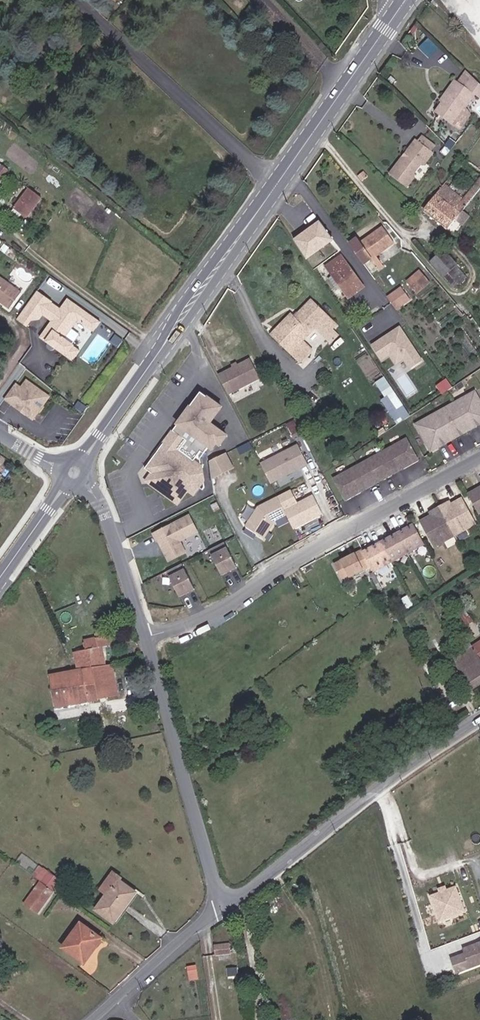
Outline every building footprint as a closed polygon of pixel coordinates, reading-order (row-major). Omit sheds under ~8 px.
[(474,78),(469,72),(461,83),(457,80),(445,97),(447,99),(444,103),(437,113),(454,125),(465,109),(464,108),(474,94),(479,98),(479,84),(474,78)] [(423,137),(419,142),(429,151),(433,145),(423,137)] [(451,140),(446,145),(452,151),(457,144),(451,140)] [(429,151),(419,142),(416,141),(389,177),(406,190),(413,180),(413,177),(422,165),(425,165),(433,154),(429,151)] [(358,176),(362,181),(367,177),(363,171),(358,176)] [(444,184),(423,211),(448,228),(479,189),(479,178),(463,200),(444,184)] [(13,208),(14,208),(22,214),(27,218),(41,198),(28,188),(13,208)] [(22,214),(14,208),(11,213),(19,219),(22,214)] [(319,220),(292,239),(306,260),(334,241),(319,220)] [(374,261),(380,269),(383,266),(376,256),(394,243),(383,227),(361,243),(359,241),(351,247),(366,267),(374,261)] [(431,262),(444,276),(456,266),(457,264),(444,249),(431,262)] [(326,266),(332,275),(338,283),(349,298),(364,287),(341,255),(326,266)] [(456,266),(444,276),(454,287),(465,277),(456,266)] [(416,294),(430,282),(420,271),(406,282),(416,294)] [(338,283),(332,275),(328,279),(334,287),(338,283)] [(21,292),(0,278),(0,302),(10,308),(21,292)] [(38,288),(17,319),(27,328),(31,321),(42,317),(57,327),(45,342),(72,361),(80,349),(64,336),(76,321),(92,331),(102,323),(68,296),(60,305),(38,288)] [(411,301),(401,288),(389,298),(398,311),(411,301)] [(296,319),(295,317),(291,313),(271,335),(299,363),(312,349),(303,340),(320,323),(329,332),(337,324),(312,300),(298,313),(300,315),(296,319)] [(372,314),(377,320),(385,313),(380,307),(372,314)] [(399,325),(370,344),(380,362),(388,357),(395,366),(404,361),(411,369),(423,361),(399,325)] [(250,359),(218,376),(229,395),(261,379),(250,359)] [(421,379),(425,385),(434,378),(429,372),(421,379)] [(397,423),(411,416),(389,374),(377,380),(385,397),(383,398),(397,423)] [(21,389),(15,384),(4,399),(17,408),(20,408),(25,411),(25,414),(32,419),(48,397),(26,381),(21,389)] [(203,492),(206,489),(200,458),(208,449),(215,453),(221,448),(225,451),(233,438),(213,424),(225,409),(201,391),(145,470),(152,475),(146,483),(178,506),(188,492),(193,496),(198,489),(203,492)] [(477,392),(417,423),(432,451),(479,426),(479,397),(477,392)] [(418,459),(407,437),(334,478),(346,499),(418,459)] [(309,465),(299,446),(261,465),(271,484),(286,477),(284,473),(299,465),(301,469),(309,465)] [(206,459),(213,476),(234,467),(227,450),(206,459)] [(286,477),(301,469),(299,465),(284,473),(286,477)] [(479,513),(479,487),(469,493),(479,513)] [(477,523),(463,497),(449,505),(448,502),(434,511),(435,513),(422,521),(436,547),(477,523)] [(271,530),(271,528),(274,523),(287,516),(278,499),(259,509),(247,528),(265,540),(271,530)] [(198,534),(190,518),(154,536),(158,544),(162,542),(165,548),(163,552),(169,564),(186,555),(180,543),(198,534)] [(398,548),(403,556),(426,543),(415,524),(363,551),(371,565),(398,548)] [(225,544),(210,552),(223,577),(238,569),(225,544)] [(371,565),(374,571),(403,556),(398,548),(371,565)] [(354,551),(333,563),(341,578),(348,575),(349,578),(364,571),(354,551)] [(183,566),(167,574),(180,599),(196,591),(183,566)] [(459,610),(457,607),(452,611),(456,617),(466,611),(463,607),(459,610)] [(105,633),(95,636),(96,638),(84,640),(84,642),(83,642),(85,650),(74,652),(78,670),(49,676),(55,708),(80,703),(81,706),(88,704),(88,702),(119,696),(113,664),(106,665),(103,647),(116,645),(114,632),(107,634),(107,636),(105,636),(105,633)] [(479,676),(479,640),(459,653),(467,664),(471,662),(479,676)] [(479,684),(479,676),(471,662),(467,664),(459,653),(451,658),(471,690),(479,684)] [(275,696),(269,688),(261,695),(267,702),(275,696)] [(160,761),(167,760),(161,736),(155,737),(160,761)] [(168,760),(167,760),(160,761),(156,762),(158,771),(170,768),(168,760)] [(118,879),(121,882),(123,879),(112,871),(98,890),(105,896),(118,879)] [(66,886),(46,872),(42,878),(39,875),(36,879),(52,890),(52,889),(60,894),(66,886)] [(136,892),(121,882),(118,879),(105,896),(95,910),(114,924),(136,892)] [(53,892),(40,882),(23,904),(37,914),(53,892)] [(459,911),(451,885),(425,893),(433,919),(459,911)] [(81,923),(62,948),(83,964),(102,939),(81,923)] [(461,946),(467,965),(479,961),(479,940),(461,946)] [(231,952),(230,944),(214,946),(215,955),(231,952)] [(189,982),(197,981),(195,965),(186,966),(189,982)]
